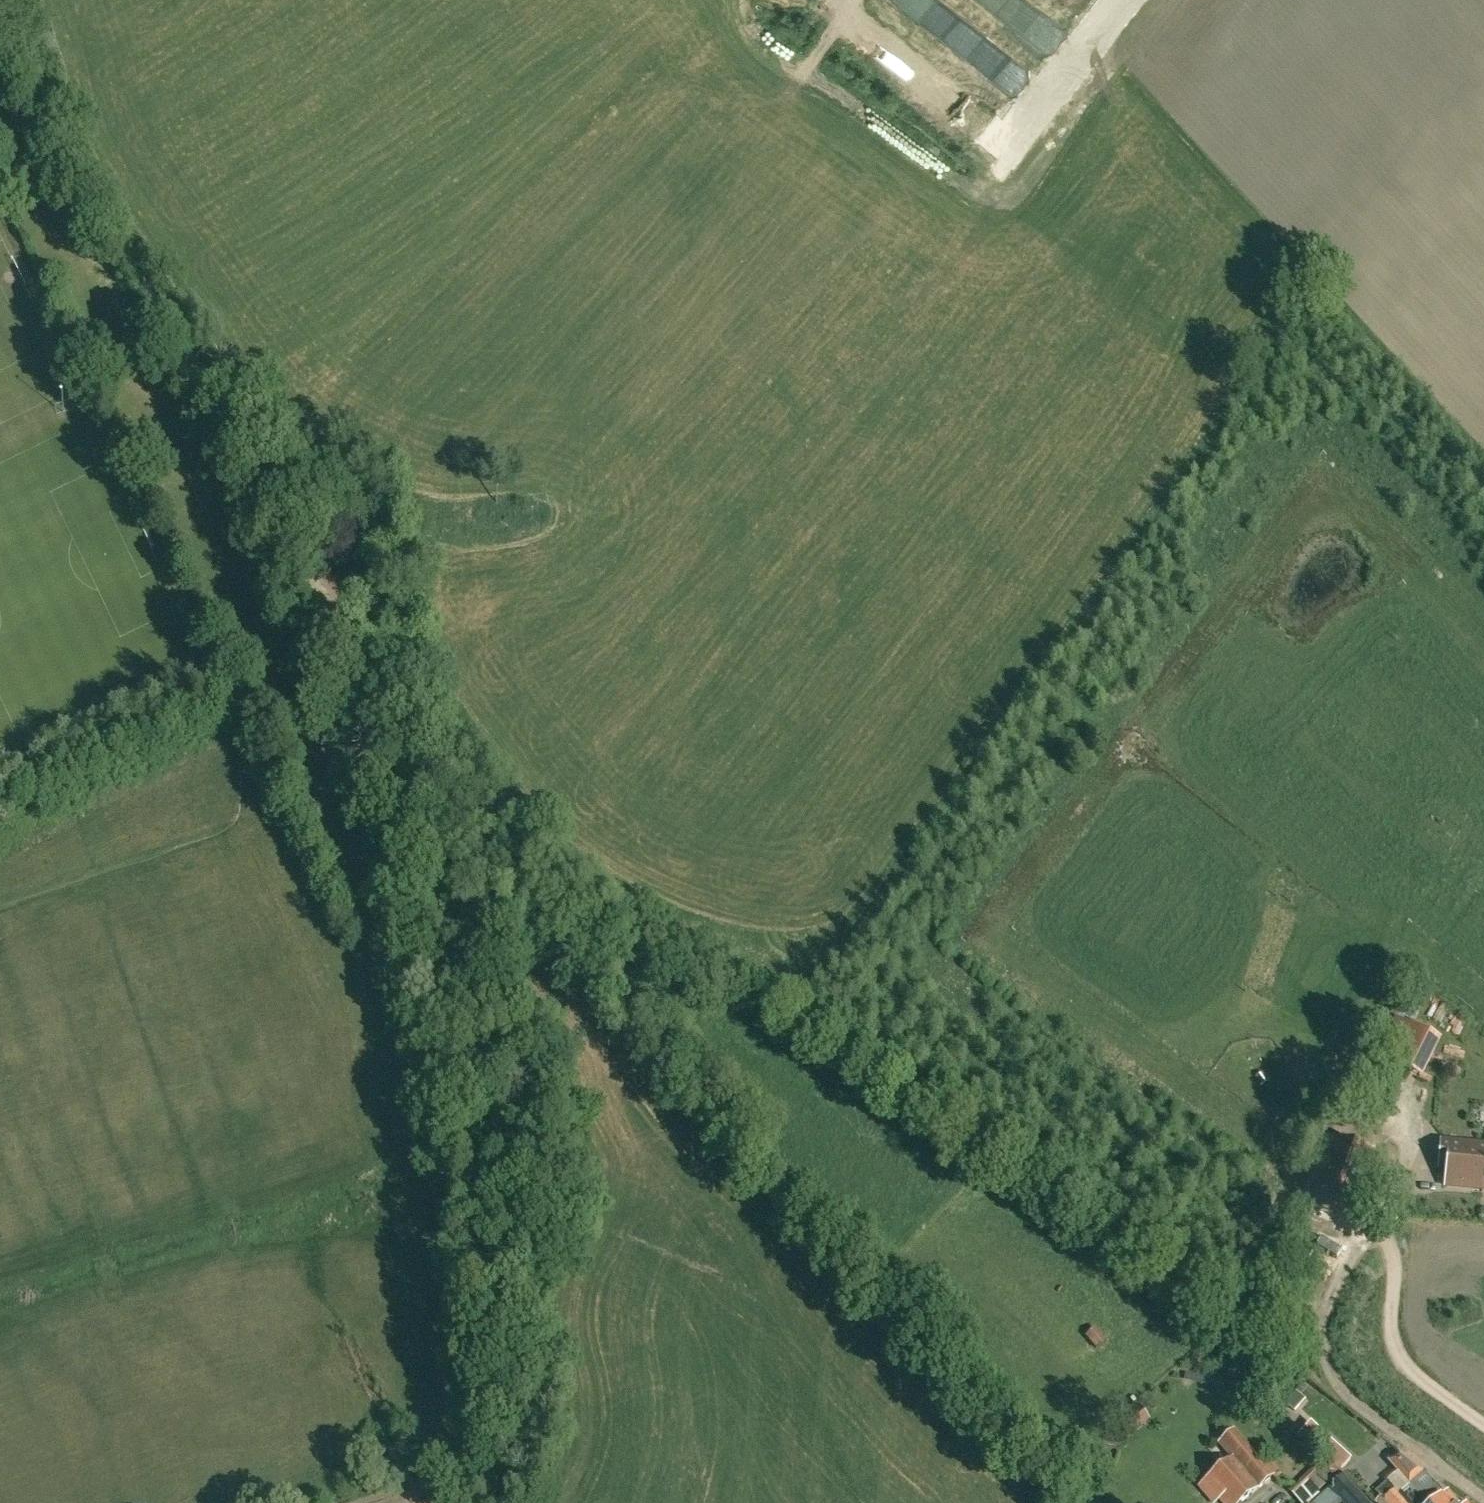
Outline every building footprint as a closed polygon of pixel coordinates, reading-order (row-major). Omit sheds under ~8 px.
[(928,32),(943,15),(926,0),(892,0),(928,32)] [(947,11),(934,33),(946,41),(960,19),(947,11)] [(1429,1034),(1428,1033),(1410,1024),(1398,1018),(1379,1056),(1411,1072),(1429,1034)] [(1263,1073),(1256,1078),(1261,1086),(1268,1081),(1263,1073)] [(1353,1186),(1359,1188),(1371,1153),(1336,1140),(1311,1208),(1329,1215),(1332,1207),(1333,1208),(1335,1204),(1345,1208),(1353,1186)] [(1446,1171),(1444,1188),(1483,1193),(1483,1148),(1441,1143),(1438,1170),(1446,1171)] [(1295,1392),(1284,1403),(1294,1412),(1305,1400),(1295,1392)] [(1122,1433),(1144,1415),(1138,1408),(1116,1426),(1122,1433)] [(1334,1442),(1319,1429),(1310,1421),(1298,1434),(1307,1443),(1320,1455),(1321,1454),(1327,1459),(1340,1471),(1351,1459),(1334,1442)] [(1223,1502),(1242,1502),(1273,1476),(1235,1431),(1220,1444),(1233,1458),(1205,1482),(1223,1502)] [(1387,1462),(1397,1474),(1423,1502),(1457,1502),(1447,1492),(1444,1494),(1425,1473),(1425,1472),(1399,1452),(1387,1462)] [(1302,1473),(1310,1484),(1323,1474),(1315,1464),(1302,1473)] [(1340,1502),(1369,1502),(1345,1475),(1330,1488),(1328,1490),(1340,1502)] [(1374,1502),(1375,1502),(1408,1502),(1397,1490),(1385,1499),(1380,1495),(1374,1502)]
